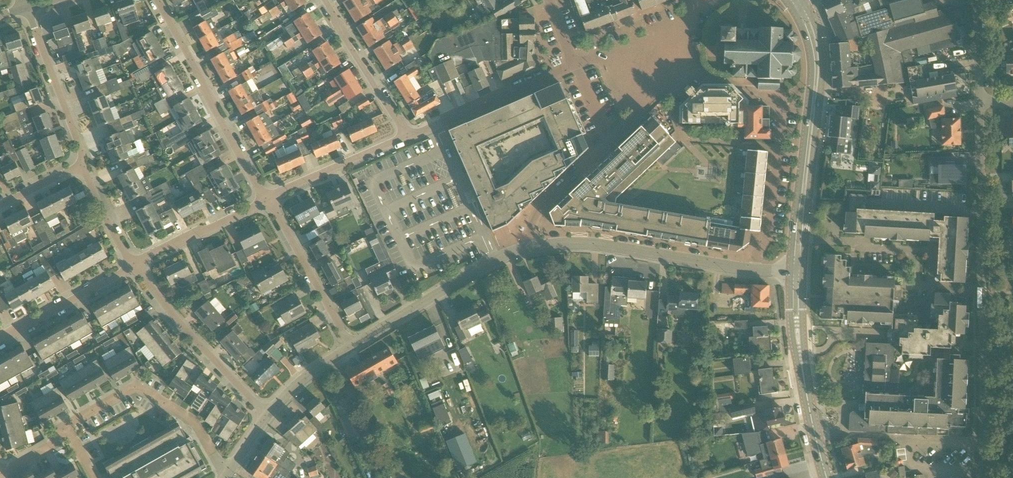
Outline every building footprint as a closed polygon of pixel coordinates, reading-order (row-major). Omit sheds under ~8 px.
[(133,2),(133,0),(127,0),(117,3),(120,14),(115,16),(119,28),(128,25),(128,24),(135,22),(137,17),(136,12),(136,11),(133,2)] [(198,10),(202,17),(211,12),(206,1),(203,1),(203,0),(193,0),(198,10)] [(265,5),(269,12),(287,0),(273,0),(272,1),(265,5)] [(305,0),(287,0),(269,12),(273,18),(281,13),(279,10),(283,8),(289,5),(293,11),(306,3),(305,0)] [(344,3),(350,12),(370,0),(348,0),(344,3)] [(350,12),(356,22),(370,13),(368,9),(383,0),(370,0),(350,12)] [(482,3),(489,13),(492,11),(496,18),(516,6),(516,7),(527,0),(510,0),(498,7),(493,0),(476,0),(479,5),(482,3)] [(611,0),(570,0),(577,19),(581,18),(586,32),(614,21),(613,21),(618,19),(611,0)] [(618,19),(636,13),(631,0),(611,0),(618,19)] [(655,0),(638,0),(642,10),(657,4),(655,0)] [(868,35),(884,30),(885,31),(916,23),(914,18),(895,23),(889,3),(893,2),(892,0),(891,0),(880,3),(881,9),(867,13),(863,4),(858,6),(855,0),(831,0),(822,4),(839,43),(857,38),(868,35)] [(923,4),(922,4),(921,0),(899,0),(893,2),(889,3),(895,23),(914,18),(925,15),(923,4)] [(925,15),(914,18),(916,23),(938,16),(934,1),(923,4),(925,15)] [(409,8),(416,21),(421,18),(413,5),(409,8)] [(112,22),(107,7),(94,11),(101,34),(106,32),(104,25),(112,22)] [(194,28),(200,40),(218,30),(212,19),(219,15),(216,9),(211,12),(202,17),(197,20),(199,25),(194,28)] [(1002,11),(1001,12),(1004,20),(1012,17),(1008,9),(1002,11)] [(191,23),(197,20),(202,17),(198,10),(188,16),(191,23)] [(953,12),(938,16),(916,23),(885,31),(884,30),(868,35),(869,41),(868,41),(873,64),(904,58),(902,51),(960,35),(953,12)] [(290,34),(288,32),(280,37),(284,43),(315,24),(308,13),(295,22),(299,28),(294,32),(294,31),(290,34)] [(393,13),(379,21),(375,23),(372,19),(358,28),(364,37),(396,17),(393,13)] [(72,27),(80,51),(80,53),(87,50),(81,32),(92,29),(86,14),(73,18),(75,26),(72,27)] [(535,29),(535,18),(527,19),(527,16),(519,16),(519,20),(493,20),(437,39),(429,54),(435,67),(434,67),(440,79),(442,84),(459,77),(460,77),(459,75),(456,68),(465,64),(469,62),(478,64),(484,61),(493,61),(497,70),(502,80),(523,71),(524,75),(539,69),(536,62),(535,60),(536,42),(536,29),(535,29)] [(396,17),(364,37),(370,47),(384,38),(383,36),(400,25),(396,17)] [(73,43),(71,36),(65,21),(52,25),(60,48),(73,43)] [(315,24),(284,43),(288,49),(296,44),(295,42),(299,40),(305,36),(309,43),(322,34),(315,24)] [(721,27),(721,32),(721,42),(725,42),(724,64),(726,64),(730,64),(730,68),(733,68),(733,74),(733,77),(745,77),(745,78),(747,78),(757,79),(758,79),(758,81),(757,81),(757,86),(758,86),(758,89),(780,90),(780,80),(781,80),(781,78),(791,78),(791,77),(794,76),(796,73),(797,70),(795,67),(792,66),(792,64),(797,62),(801,58),(801,52),(798,47),(793,45),(793,43),(795,43),(798,40),(798,36),(796,33),(793,32),(793,30),(783,30),(783,29),(759,28),(759,29),(749,29),(749,27),(747,27),(747,29),(746,29),(746,24),(738,24),(738,29),(736,29),(736,28),(721,27)] [(214,48),(216,52),(243,37),(242,37),(239,31),(223,39),(218,30),(200,40),(207,52),(214,48)] [(8,62),(11,71),(12,75),(23,72),(21,64),(17,65),(13,52),(23,49),(23,46),(19,33),(5,37),(7,44),(4,45),(6,51),(5,51),(9,62),(8,62)] [(113,46),(119,57),(129,51),(127,48),(132,44),(139,55),(159,44),(152,33),(135,42),(132,37),(121,44),(113,46)] [(103,49),(106,48),(108,48),(104,37),(99,39),(103,49)] [(245,41),(243,37),(216,52),(218,56),(211,60),(218,71),(230,64),(235,62),(230,52),(242,45),(241,44),(245,41)] [(375,51),(381,60),(411,41),(408,37),(392,46),(389,41),(375,51)] [(103,49),(99,39),(93,42),(96,52),(103,49)] [(402,53),(402,54),(414,47),(411,41),(381,60),(387,70),(401,61),(398,56),(402,53)] [(296,77),(303,73),(334,53),(327,43),(314,51),(318,57),(308,64),(307,62),(292,71),(296,77)] [(839,43),(830,44),(832,73),(851,71),(851,70),(858,70),(857,67),(851,68),(849,43),(839,43)] [(165,56),(159,44),(139,55),(145,66),(132,73),(136,79),(139,77),(150,71),(161,65),(158,60),(165,56)] [(8,62),(9,62),(5,51),(2,52),(0,46),(0,64),(8,62)] [(86,55),(81,57),(80,57),(82,63),(76,65),(80,77),(95,71),(103,69),(98,58),(108,54),(106,48),(103,49),(96,52),(86,55)] [(80,51),(72,53),(62,56),(64,62),(80,57),(81,57),(80,53),(80,51)] [(303,73),(307,79),(315,74),(313,72),(319,68),(323,66),(327,72),(340,64),(334,53),(303,73)] [(1007,61),(1007,67),(1001,67),(1001,68),(1007,68),(1007,73),(1008,73),(1010,75),(1012,75),(1012,56),(1006,56),(1007,61)] [(904,58),(873,64),(875,73),(858,75),(858,70),(851,70),(851,71),(832,73),(833,89),(909,83),(904,58)] [(468,71),(459,75),(460,77),(459,77),(464,88),(474,84),(477,91),(489,86),(481,68),(480,68),(478,64),(469,62),(465,64),(468,71)] [(278,68),(287,82),(294,78),(285,63),(278,68)] [(237,76),(230,64),(218,71),(225,83),(237,76)] [(914,104),(957,97),(953,74),(924,79),(921,65),(907,67),(914,104)] [(156,74),(163,85),(177,77),(171,66),(156,74)] [(440,79),(434,67),(428,70),(434,82),(440,79)] [(416,68),(394,82),(405,98),(416,91),(416,92),(421,89),(414,76),(419,73),(416,68)] [(242,73),(245,77),(252,73),(249,69),(242,73)] [(349,70),(330,82),(334,89),(330,91),(329,89),(321,94),(325,100),(356,81),(349,70)] [(99,92),(107,89),(107,88),(119,84),(116,78),(100,84),(95,71),(80,77),(85,90),(96,86),(99,92)] [(139,77),(142,83),(153,76),(150,71),(139,77)] [(245,77),(247,81),(254,77),(252,73),(245,77)] [(155,105),(157,110),(169,104),(166,99),(183,89),(177,77),(163,85),(158,88),(157,89),(163,100),(155,105)] [(229,91),(236,103),(254,93),(247,81),(229,91)] [(363,91),(356,81),(325,100),(329,106),(337,101),(346,95),(349,100),(363,91)] [(508,225),(515,218),(589,148),(588,148),(560,83),(449,131),(493,231),(508,225)] [(121,90),(119,84),(107,88),(107,89),(109,94),(121,90)] [(731,121),(731,127),(745,127),(745,107),(746,107),(746,101),(731,87),(703,87),(697,94),(688,85),(684,89),(693,98),(682,108),(682,124),(724,124),(724,121),(731,121)] [(14,105),(17,112),(43,102),(38,88),(25,94),(27,100),(14,105)] [(416,91),(405,98),(409,105),(411,104),(414,108),(411,109),(416,117),(441,103),(436,95),(433,90),(427,93),(430,98),(423,102),(416,92),(416,91)] [(242,115),(254,108),(257,112),(269,105),(266,100),(264,102),(263,100),(258,91),(254,93),(236,103),(242,115)] [(292,92),(286,95),(290,104),(296,101),(292,92)] [(95,115),(110,109),(105,97),(90,102),(95,115)] [(367,98),(358,103),(357,104),(360,110),(370,103),(367,98)] [(181,118),(196,110),(189,99),(175,107),(181,118)] [(348,101),(339,107),(342,113),(352,107),(348,101)] [(169,104),(157,110),(161,115),(172,109),(169,104)] [(257,112),(259,116),(247,123),(253,135),(273,123),(269,116),(268,117),(266,113),(272,109),(269,105),(257,112)] [(831,161),(840,162),(841,154),(850,154),(852,139),(849,138),(851,119),(858,119),(860,106),(847,105),(845,117),(830,116),(828,137),(834,137),(831,161)] [(942,123),(942,128),(942,145),(960,144),(960,118),(945,119),(945,116),(943,106),(927,110),(928,119),(929,119),(930,123),(942,123)] [(769,131),(769,107),(746,107),(745,107),(745,127),(745,138),(770,138),(770,131),(769,131)] [(99,127),(114,121),(110,109),(95,115),(99,127)] [(166,149),(173,145),(176,143),(196,132),(193,127),(202,122),(196,110),(181,118),(187,129),(170,139),(169,137),(161,141),(166,149)] [(19,119),(17,112),(1,118),(3,125),(19,119)] [(53,126),(48,113),(27,121),(32,135),(53,126)] [(119,119),(122,125),(133,121),(131,115),(119,119)] [(299,121),(303,128),(305,127),(312,123),(308,116),(299,121)] [(339,126),(344,124),(340,116),(335,118),(339,126)] [(740,230),(740,227),(615,206),(617,198),(664,154),(676,142),(669,134),(665,130),(656,120),(652,116),(550,213),(555,226),(581,227),(581,225),(602,229),(713,248),(721,249),(737,252),(749,243),(751,231),(740,230)] [(331,120),(334,128),(339,126),(335,118),(331,120)] [(19,119),(3,125),(7,133),(23,127),(19,119)] [(359,124),(365,137),(378,131),(372,119),(359,124)] [(136,127),(133,121),(122,125),(124,132),(104,139),(106,145),(105,145),(104,147),(106,150),(107,151),(109,151),(109,152),(131,143),(126,131),(136,127)] [(281,140),(287,137),(284,133),(280,135),(273,123),(253,135),(260,146),(272,140),(275,144),(281,140)] [(353,142),(365,137),(359,124),(347,129),(353,142)] [(305,127),(303,128),(298,130),(300,135),(309,155),(314,152),(317,158),(329,153),(324,140),(313,144),(307,132),(305,127)] [(199,137),(196,132),(176,143),(179,148),(190,142),(193,140),(200,151),(214,144),(208,132),(199,137)] [(336,134),(324,140),(329,153),(342,147),(336,134)] [(41,141),(49,161),(64,155),(56,135),(41,141)] [(303,157),(309,155),(300,135),(296,137),(299,143),(296,145),(299,150),(288,155),(293,168),(306,163),(303,157)] [(8,153),(10,152),(15,150),(10,140),(3,144),(8,153)] [(281,173),(293,168),(288,155),(287,155),(281,140),(275,144),(264,150),(267,156),(275,151),(279,159),(275,161),(281,173)] [(676,142),(664,154),(669,160),(676,154),(682,148),(678,144),(676,142)] [(133,150),(131,143),(109,152),(114,164),(125,160),(127,165),(136,161),(148,157),(145,151),(139,153),(137,148),(133,150)] [(196,176),(214,166),(211,161),(220,155),(214,144),(200,151),(206,162),(192,170),(196,176)] [(16,153),(19,160),(26,172),(36,167),(26,148),(16,153)] [(747,161),(767,163),(767,159),(768,152),(748,150),(747,161)] [(8,153),(0,157),(0,162),(3,168),(2,168),(8,181),(21,174),(15,162),(14,162),(10,152),(8,153)] [(148,157),(136,161),(138,168),(150,163),(148,157)] [(767,163),(747,161),(746,172),(765,174),(766,170),(767,163)] [(958,167),(939,168),(939,161),(924,162),(924,170),(933,169),(934,186),(960,185),(958,167)] [(216,171),(214,166),(196,176),(198,181),(212,173),(218,184),(219,185),(233,177),(226,165),(216,171)] [(873,166),(872,172),(874,174),(874,182),(872,184),(871,190),(879,190),(881,167),(873,166)] [(140,181),(134,169),(119,177),(125,188),(140,181)] [(196,193),(187,197),(194,212),(206,206),(203,200),(207,197),(205,192),(198,181),(196,176),(192,170),(186,174),(196,193)] [(766,174),(765,174),(746,172),(744,183),(764,185),(765,182),(766,174)] [(164,191),(161,186),(160,185),(153,189),(147,177),(140,181),(125,188),(131,200),(142,195),(145,201),(164,191)] [(214,187),(220,198),(239,188),(233,177),(219,185),(218,184),(214,187)] [(166,182),(160,185),(161,186),(164,191),(166,197),(172,194),(166,182)] [(340,188),(335,190),(328,194),(333,206),(324,210),(328,219),(338,215),(336,211),(355,203),(347,183),(339,186),(340,188)] [(765,185),(764,185),(744,183),(743,194),(763,196),(764,193),(765,185)] [(70,187),(59,192),(67,207),(78,202),(70,187)] [(205,192),(207,197),(210,203),(216,200),(210,189),(205,192)] [(168,199),(166,197),(164,191),(145,201),(140,203),(143,209),(137,212),(143,223),(158,216),(155,211),(160,209),(158,204),(168,199)] [(56,213),(67,207),(59,192),(48,197),(56,213)] [(763,196),(743,194),(742,205),(762,208),(762,204),(763,204),(763,196)] [(849,223),(846,223),(846,225),(844,225),(843,230),(845,231),(845,233),(864,234),(864,237),(875,237),(875,234),(887,235),(886,238),(889,238),(889,240),(904,241),(904,239),(907,239),(907,236),(918,237),(918,240),(929,241),(929,238),(939,238),(937,274),(940,275),(940,282),(964,283),(965,272),(962,272),(962,260),(965,261),(965,258),(967,258),(968,243),(966,243),(966,240),(964,240),(964,228),(967,229),(968,218),(944,217),(944,221),(934,221),(934,214),(931,213),(860,209),(860,204),(866,205),(867,195),(849,194),(848,212),(847,212),(846,213),(849,213),(849,223)] [(58,217),(56,213),(48,197),(37,203),(47,222),(47,223),(58,217)] [(183,218),(194,212),(187,197),(175,203),(183,218)] [(320,213),(312,199),(292,209),(301,227),(308,223),(307,220),(320,213)] [(762,208),(742,205),(741,217),(761,219),(761,215),(762,215),(762,208)] [(19,212),(16,214),(25,233),(28,232),(29,229),(28,227),(34,224),(26,208),(26,209),(25,207),(18,211),(19,212)] [(178,220),(172,209),(167,212),(166,211),(158,216),(143,223),(149,235),(164,228),(163,227),(172,222),(173,223),(178,220)] [(358,215),(362,226),(370,223),(365,212),(358,215)] [(25,234),(25,233),(16,214),(4,220),(14,238),(17,243),(28,238),(25,234)] [(81,225),(88,222),(85,216),(78,220),(81,225)] [(741,217),(741,218),(741,219),(740,227),(740,230),(751,231),(760,232),(760,230),(760,227),(761,219),(741,217)] [(60,221),(64,228),(70,225),(66,219),(60,221)] [(47,222),(41,224),(51,243),(58,239),(53,227),(50,228),(47,223),(47,222)] [(316,230),(319,235),(328,230),(332,228),(329,222),(316,230)] [(51,243),(41,224),(36,227),(45,246),(51,243)] [(83,239),(88,236),(86,234),(93,230),(90,225),(79,231),(83,239)] [(268,246),(267,246),(264,239),(258,226),(246,232),(245,230),(238,234),(245,248),(236,252),(242,264),(249,261),(246,256),(268,246)] [(333,241),(328,230),(319,235),(322,241),(311,247),(318,259),(330,252),(325,245),(333,241)] [(372,248),(380,245),(375,232),(367,236),(372,248)] [(68,237),(72,244),(78,241),(74,234),(68,237)] [(72,244),(68,237),(63,240),(67,247),(72,244)] [(9,241),(12,247),(12,248),(18,245),(17,243),(14,238),(9,241)] [(99,242),(89,248),(97,263),(108,257),(99,242)] [(208,271),(217,267),(220,273),(237,265),(230,251),(229,251),(226,245),(215,250),(216,251),(210,254),(208,249),(199,253),(208,271)] [(66,281),(76,275),(68,260),(63,252),(54,258),(48,248),(42,251),(50,266),(55,263),(66,281)] [(78,254),(87,269),(97,263),(89,248),(78,254)] [(45,269),(50,266),(42,251),(27,260),(30,264),(39,259),(45,269)] [(350,276),(338,253),(328,258),(330,263),(322,267),(332,286),(344,279),(350,276)] [(78,254),(68,260),(76,275),(87,269),(78,254)] [(857,275),(857,276),(857,278),(850,277),(850,267),(846,267),(846,262),(848,262),(848,260),(841,260),(841,255),(826,255),(826,258),(824,258),(824,264),(826,264),(825,267),(828,267),(828,275),(825,275),(825,278),(823,278),(823,284),(825,284),(824,287),(827,287),(827,295),(829,295),(829,299),(827,298),(826,307),(822,306),(822,310),(820,310),(820,315),(822,315),(822,319),(842,320),(842,323),(841,323),(849,324),(849,323),(848,323),(848,320),(855,321),(855,323),(869,324),(870,321),(885,322),(885,325),(892,325),(892,322),(894,299),(901,299),(901,285),(894,285),(895,277),(887,276),(887,279),(872,278),(872,276),(857,275)] [(194,273),(191,274),(187,266),(186,266),(183,261),(164,270),(171,284),(183,279),(187,286),(198,280),(194,273)] [(22,263),(17,266),(20,273),(26,269),(22,263)] [(392,288),(393,287),(389,279),(398,275),(392,263),(368,274),(378,295),(385,291),(386,293),(388,293),(390,293),(391,292),(392,290),(392,288)] [(20,273),(17,266),(11,270),(15,276),(20,273)] [(252,273),(265,296),(273,292),(271,289),(288,280),(280,266),(266,274),(263,267),(252,273)] [(47,271),(37,277),(45,292),(56,286),(47,271)] [(35,298),(45,292),(37,277),(34,273),(24,279),(26,283),(35,298)] [(552,286),(552,285),(549,278),(539,282),(537,277),(524,282),(530,295),(542,290),(548,301),(556,297),(552,286)] [(587,302),(597,302),(598,292),(592,292),(592,284),(588,284),(588,277),(573,277),(573,293),(574,293),(573,299),(587,300),(587,302)] [(605,299),(603,318),(603,324),(620,324),(620,319),(621,297),(646,299),(647,290),(646,290),(646,282),(630,281),(630,279),(612,277),(611,300),(605,299)] [(239,279),(235,286),(243,290),(247,282),(239,279)] [(206,280),(198,283),(204,295),(212,291),(206,280)] [(24,304),(35,298),(26,283),(15,289),(24,304)] [(15,289),(13,284),(4,289),(3,286),(0,287),(0,295),(2,301),(7,299),(14,310),(24,304),(15,289)] [(751,307),(768,308),(768,307),(771,305),(771,301),(769,299),(769,286),(752,285),(722,284),(722,294),(743,295),(743,293),(751,293),(751,307)] [(129,286),(116,293),(128,313),(141,306),(129,286)] [(356,289),(349,292),(343,295),(347,301),(342,304),(347,313),(361,306),(356,296),(359,295),(356,289)] [(104,300),(115,320),(128,313),(116,293),(104,300)] [(667,310),(673,310),(673,313),(675,317),(684,317),(687,314),(688,312),(689,312),(689,309),(697,309),(698,294),(680,293),(680,297),(668,296),(667,310)] [(963,335),(964,327),(968,328),(969,313),(965,313),(965,306),(957,305),(957,303),(950,302),(950,296),(950,294),(940,293),(940,296),(935,296),(934,304),(931,304),(930,319),(938,319),(938,330),(930,329),(931,326),(932,326),(924,325),(924,326),(925,326),(925,329),(917,329),(918,320),(913,320),(913,315),(918,315),(896,314),(897,300),(901,300),(901,299),(894,299),(892,322),(892,325),(891,332),(889,332),(889,330),(888,330),(888,345),(894,345),(894,346),(902,347),(902,355),(908,355),(908,359),(923,359),(923,356),(930,356),(930,348),(950,349),(950,355),(961,356),(961,355),(956,355),(955,335),(963,335)] [(281,326),(286,323),(306,312),(299,300),(291,305),(287,299),(276,305),(283,317),(277,320),(281,326)] [(103,327),(115,320),(104,300),(91,307),(103,327)] [(213,330),(225,320),(209,301),(196,313),(203,321),(204,320),(213,330)] [(256,303),(249,306),(253,313),(259,309),(256,303)] [(491,320),(491,318),(486,309),(477,314),(473,307),(455,315),(460,326),(455,328),(461,340),(472,335),(469,330),(481,325),(491,320)] [(69,320),(81,340),(94,332),(82,312),(69,320)] [(562,317),(555,318),(556,331),(563,330),(562,317)] [(146,345),(164,330),(154,319),(136,334),(146,345)] [(57,327),(68,347),(81,340),(69,320),(57,327)] [(747,328),(746,320),(734,320),(734,329),(747,328)] [(290,336),(299,353),(317,343),(315,344),(313,340),(320,337),(312,323),(290,336)] [(250,348),(248,349),(237,336),(243,330),(238,324),(231,330),(233,332),(221,342),(237,361),(243,355),(248,361),(255,354),(250,348)] [(433,326),(410,337),(409,338),(410,339),(415,350),(415,351),(416,351),(420,360),(445,348),(441,339),(440,338),(435,327),(434,325),(433,326)] [(753,327),(754,338),(749,338),(750,353),(771,351),(770,335),(768,335),(768,326),(753,327)] [(68,347),(57,327),(45,334),(56,354),(68,347)] [(658,342),(671,343),(672,330),(659,329),(658,342)] [(164,330),(146,345),(155,356),(172,341),(164,330)] [(56,354),(45,334),(32,341),(43,361),(56,354)] [(277,337),(272,343),(277,348),(283,342),(277,337)] [(172,341),(155,356),(164,367),(182,353),(172,341)] [(277,348),(270,341),(262,348),(270,356),(277,348)] [(589,356),(599,356),(599,341),(592,341),(592,345),(589,345),(589,356)] [(849,431),(859,431),(887,433),(917,435),(917,434),(936,435),(937,427),(940,427),(940,429),(946,429),(946,426),(950,426),(950,428),(961,428),(962,427),(963,427),(966,425),(966,422),(971,423),(972,409),(964,408),(964,405),(966,405),(966,393),(965,393),(965,386),(967,386),(967,374),(966,374),(966,366),(968,366),(968,360),(961,360),(961,356),(950,355),(949,359),(937,359),(937,363),(935,363),(933,398),(910,396),(910,395),(899,394),(898,396),(891,395),(892,390),(898,387),(898,383),(899,383),(900,370),(899,370),(899,366),(893,361),(894,346),(894,345),(888,345),(867,344),(867,352),(869,352),(868,358),(866,358),(866,365),(868,365),(868,371),(866,371),(865,378),(867,378),(867,384),(865,384),(864,392),(863,392),(863,394),(865,394),(865,401),(860,401),(860,412),(854,411),(853,411),(851,412),(850,414),(850,416),(849,431)] [(23,346),(10,353),(21,373),(34,366),(23,346)] [(141,367),(140,367),(129,347),(116,354),(128,374),(141,367)] [(464,364),(472,361),(466,347),(459,351),(464,364)] [(397,363),(389,348),(346,372),(355,387),(397,363)] [(9,380),(21,373),(10,353),(0,359),(0,364),(9,380)] [(104,361),(115,382),(128,374),(116,354),(104,361)] [(458,357),(443,363),(447,371),(461,365),(458,357)] [(733,359),(735,375),(750,373),(751,373),(751,371),(749,357),(733,359)] [(196,365),(187,359),(169,386),(186,398),(193,388),(185,382),(196,365)] [(261,386),(273,374),(274,375),(280,370),(269,359),(251,376),(261,386)] [(84,367),(96,387),(108,380),(97,360),(84,367)] [(9,380),(0,364),(0,385),(9,380)] [(616,365),(610,364),(603,364),(601,381),(615,382),(616,365)] [(96,387),(84,367),(72,374),(83,394),(96,387)] [(751,373),(750,373),(751,381),(759,380),(761,394),(776,392),(776,393),(779,392),(778,383),(774,384),(772,368),(751,371),(751,373)] [(163,392),(168,381),(149,373),(144,384),(163,392)] [(83,394),(72,374),(59,381),(71,401),(83,394)] [(200,413),(209,399),(215,389),(216,389),(218,386),(201,374),(194,384),(202,390),(191,407),(200,413)] [(390,388),(387,383),(381,387),(384,391),(385,391),(387,395),(391,392),(389,388),(390,388)] [(44,395),(56,415),(68,408),(57,388),(44,395)] [(214,427),(223,414),(229,404),(230,404),(232,400),(216,389),(215,389),(209,399),(216,404),(205,421),(214,427)] [(722,394),(711,396),(711,398),(712,411),(712,412),(720,411),(723,411),(730,409),(733,408),(731,399),(730,393),(722,394)] [(56,415),(44,395),(32,402),(43,422),(56,415)] [(325,408),(317,398),(306,407),(315,417),(320,412),(324,416),(329,412),(325,408)] [(22,417),(18,402),(0,407),(0,422),(22,417)] [(445,403),(435,406),(439,424),(449,421),(445,403)] [(732,418),(753,412),(756,412),(753,403),(733,408),(730,409),(732,418)] [(246,415),(235,407),(230,404),(229,404),(223,414),(230,419),(219,436),(228,442),(246,415)] [(781,407),(780,407),(762,411),(763,413),(751,416),(755,433),(757,433),(769,429),(768,426),(785,422),(783,413),(781,407)] [(353,412),(339,418),(348,438),(349,437),(361,432),(353,412)] [(298,447),(313,434),(318,430),(311,422),(306,416),(301,420),(297,415),(286,425),(290,430),(283,436),(298,447)] [(420,433),(435,427),(431,416),(416,421),(420,433)] [(26,430),(22,417),(0,422),(0,423),(3,436),(26,430)] [(311,422),(318,430),(321,433),(326,428),(316,418),(311,422)] [(151,439),(152,441),(133,452),(132,449),(115,459),(114,459),(116,462),(107,467),(105,464),(105,465),(112,477),(183,477),(185,477),(191,477),(208,469),(193,442),(190,443),(179,423),(178,424),(179,426),(170,431),(169,429),(151,439)] [(7,450),(27,445),(29,445),(26,430),(3,436),(7,450)] [(608,443),(608,431),(598,430),(598,443),(608,443)] [(761,445),(757,433),(755,433),(743,434),(741,434),(745,449),(746,449),(748,456),(762,452),(764,459),(785,453),(781,439),(761,445)] [(878,439),(858,438),(858,444),(842,449),(845,461),(844,464),(845,467),(847,469),(848,470),(865,465),(862,454),(867,453),(865,447),(877,448),(878,439)] [(269,439),(260,452),(291,473),(297,465),(287,458),(290,453),(284,449),(269,439)] [(693,462),(706,459),(704,449),(691,452),(693,462)] [(247,471),(257,477),(268,477),(270,475),(274,477),(297,477),(291,473),(260,452),(247,471)] [(755,470),(755,471),(757,477),(781,472),(780,468),(789,465),(785,453),(764,459),(760,461),(762,469),(755,470)] [(752,470),(760,467),(758,461),(750,464),(752,470)] [(74,465),(57,474),(56,475),(58,477),(81,477),(74,465)] [(306,468),(310,477),(313,477),(318,476),(314,465),(306,468)] [(56,475),(57,474),(52,467),(35,477),(58,477),(56,475)] [(35,477),(31,470),(16,477),(35,477)]
